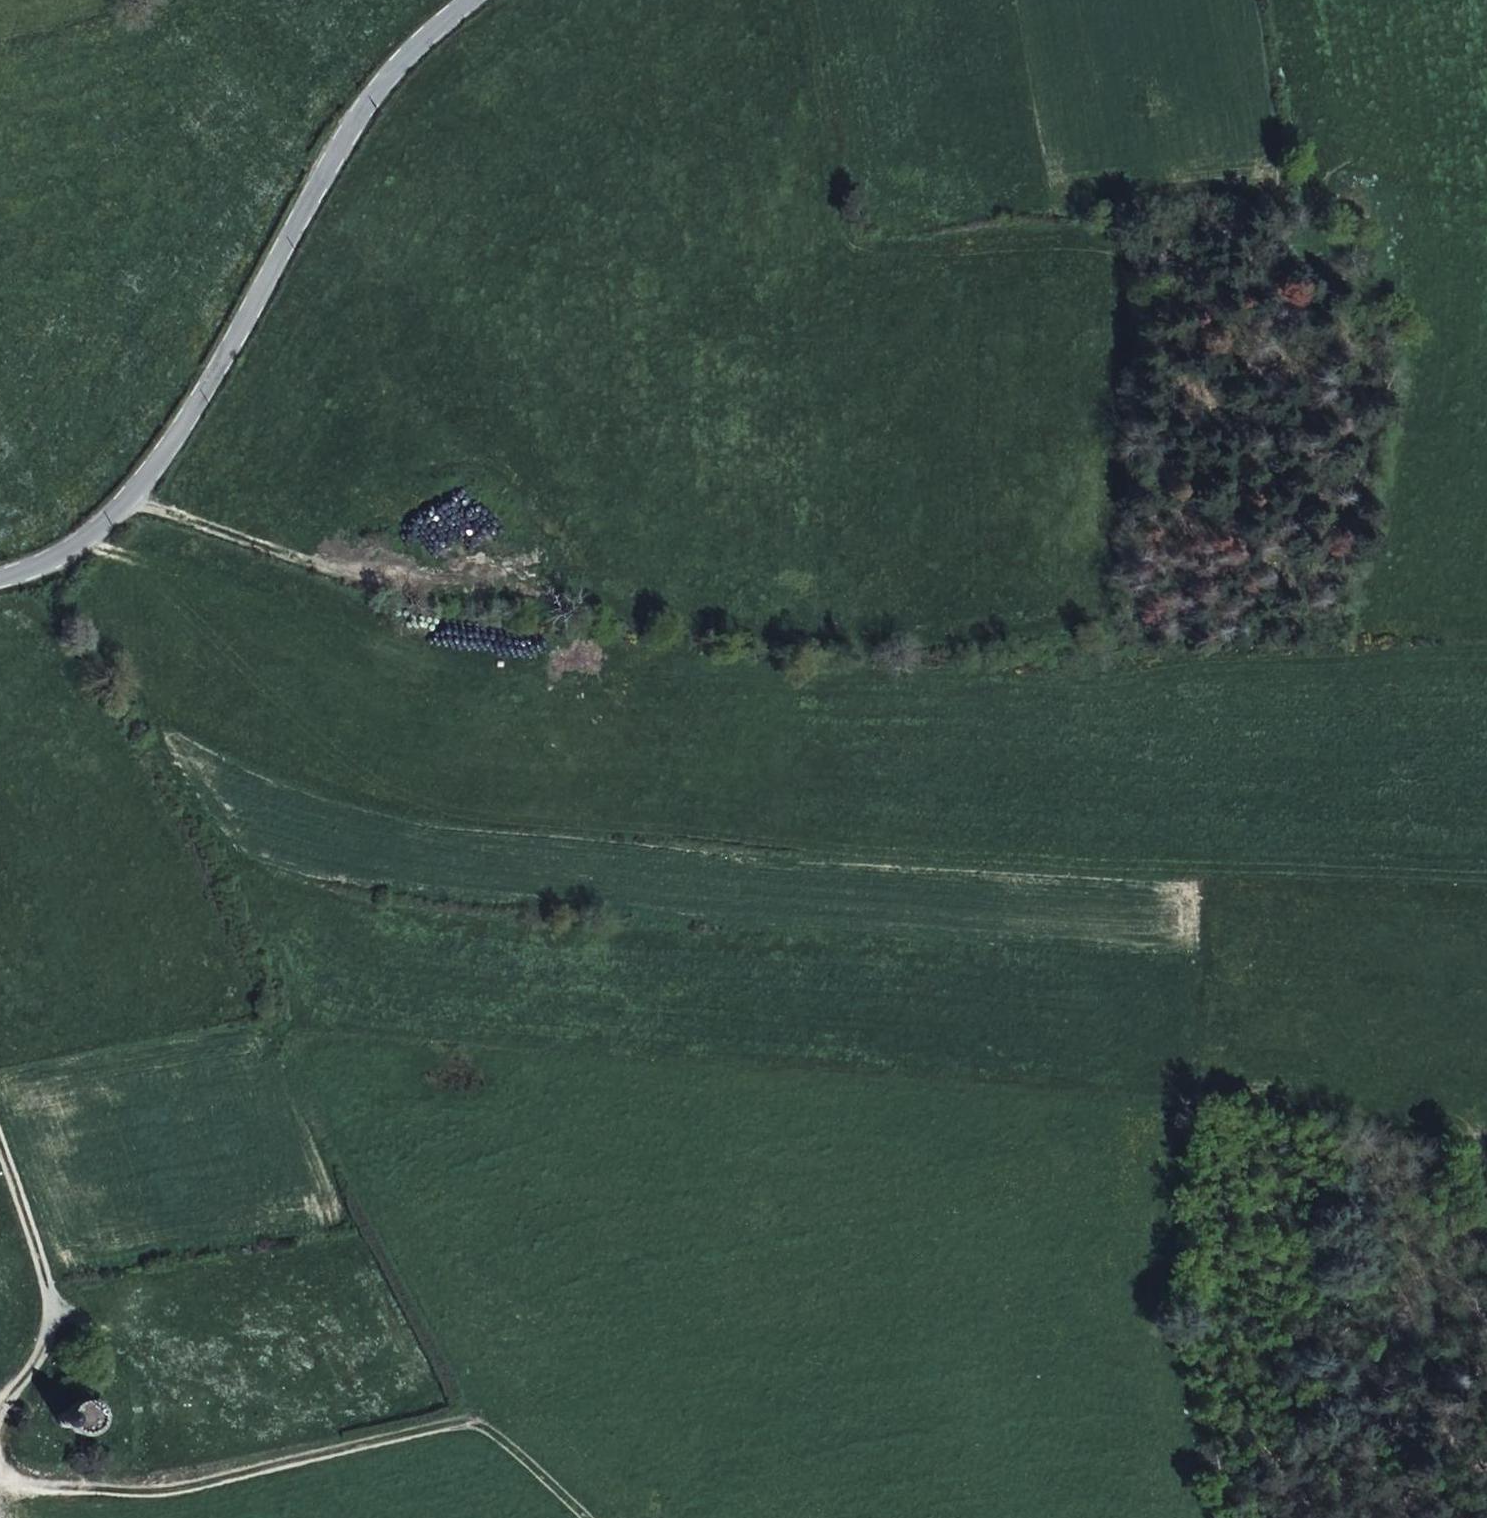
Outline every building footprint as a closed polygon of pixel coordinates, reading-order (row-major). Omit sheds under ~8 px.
[(109,1426),(110,1420),(109,1414),(106,1407),(103,1403),(97,1400),(90,1400),(83,1403),(78,1409),(74,1416),(66,1413),(59,1414),(56,1422),(59,1428),(67,1431),(72,1427),(78,1433),(86,1437),(96,1436),(104,1432),(109,1426)]
